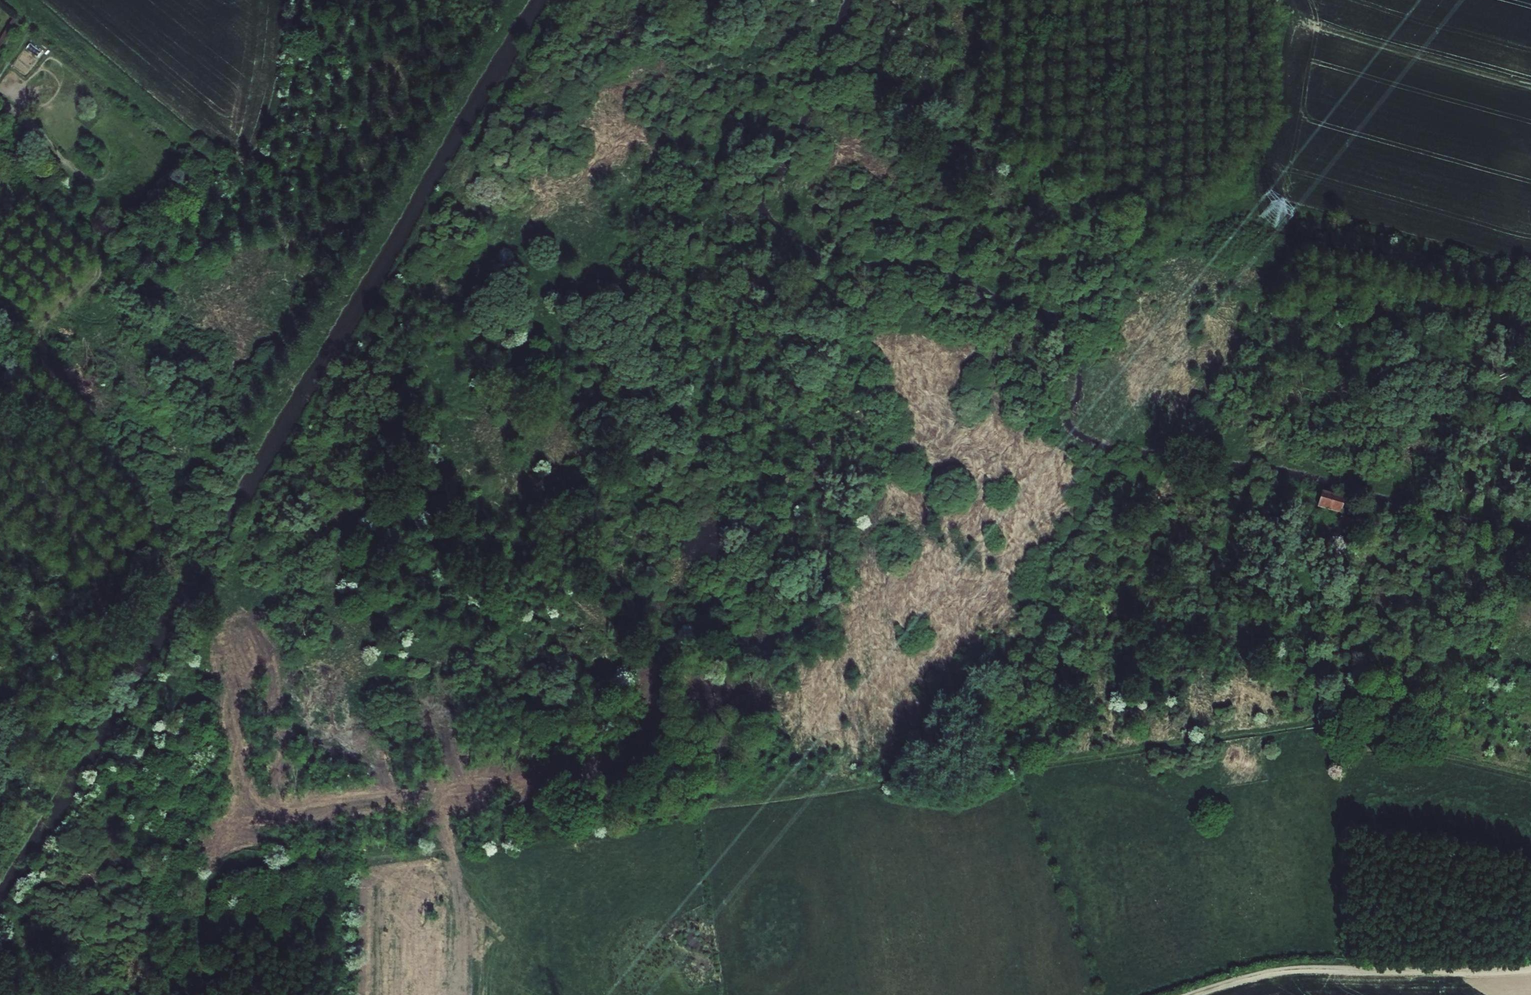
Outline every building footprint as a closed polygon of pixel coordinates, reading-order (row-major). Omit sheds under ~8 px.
[(1309,490),(1305,505),(1333,511),(1337,497),(1309,490)] [(1336,513),(1334,520),(1347,524),(1349,517),(1336,513)]
